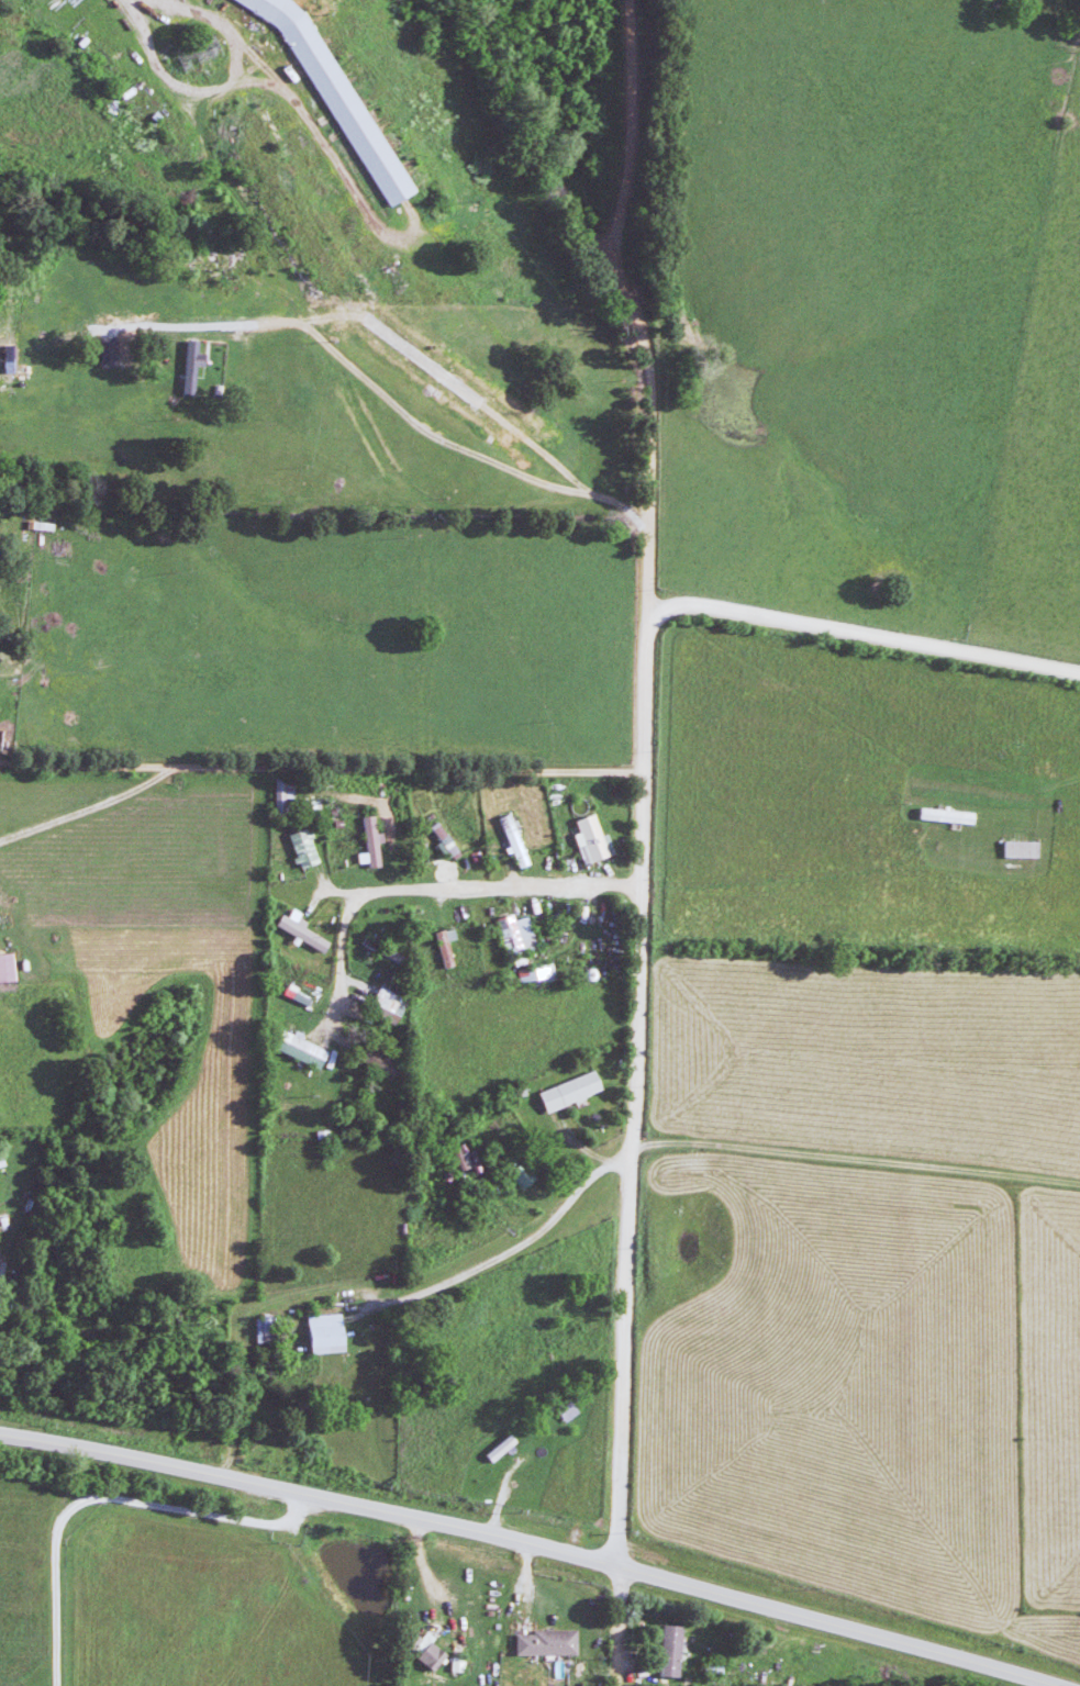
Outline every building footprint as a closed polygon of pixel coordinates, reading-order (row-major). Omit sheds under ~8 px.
[(238,8),(250,8),(257,22),(280,22),(381,211),(408,197),(302,0),(234,0),(238,8)] [(194,367),(204,367),(204,355),(196,355),(197,342),(183,341),(181,395),(193,396),(194,367)] [(273,811),(291,812),(292,779),(273,779),(273,811)] [(507,847),(508,847),(515,869),(527,865),(510,813),(498,818),(507,847)] [(601,836),(593,814),(573,821),(577,833),(572,835),(582,865),(613,854),(606,834),(601,836)] [(378,866),(375,843),(381,842),(380,833),(375,834),(372,815),(359,817),(364,852),(354,854),(355,864),(365,863),(366,868),(378,866)] [(286,833),(295,867),(315,862),(307,828),(286,833)] [(275,926),(323,953),(329,942),(303,928),(308,920),(290,910),(286,917),(281,914),(275,926)] [(525,916),(512,920),(510,914),(492,920),(504,956),(534,946),(525,916)] [(453,966),(446,941),(454,939),(451,928),(432,933),(442,969),(453,966)] [(13,980),(9,953),(0,954),(0,983),(13,980)] [(516,983),(552,979),(550,966),(514,970),(516,983)] [(405,1002),(379,986),(366,1010),(392,1025),(405,1002)] [(285,1030),(276,1050),(318,1070),(327,1051),(285,1030)] [(536,1090),(543,1111),(601,1093),(594,1072),(536,1090)] [(480,1172),(473,1150),(467,1152),(473,1174),(480,1172)] [(518,1190),(535,1180),(523,1162),(507,1172),(518,1190)] [(343,1353),(341,1314),(307,1316),(309,1354),(343,1353)] [(515,1442),(509,1434),(485,1455),(491,1463),(515,1442)] [(659,1677),(679,1678),(681,1626),(660,1626),(659,1677)] [(575,1630),(531,1631),(531,1634),(514,1635),(514,1656),(576,1655),(575,1630)] [(416,1661),(433,1672),(446,1654),(428,1642),(416,1661)]
